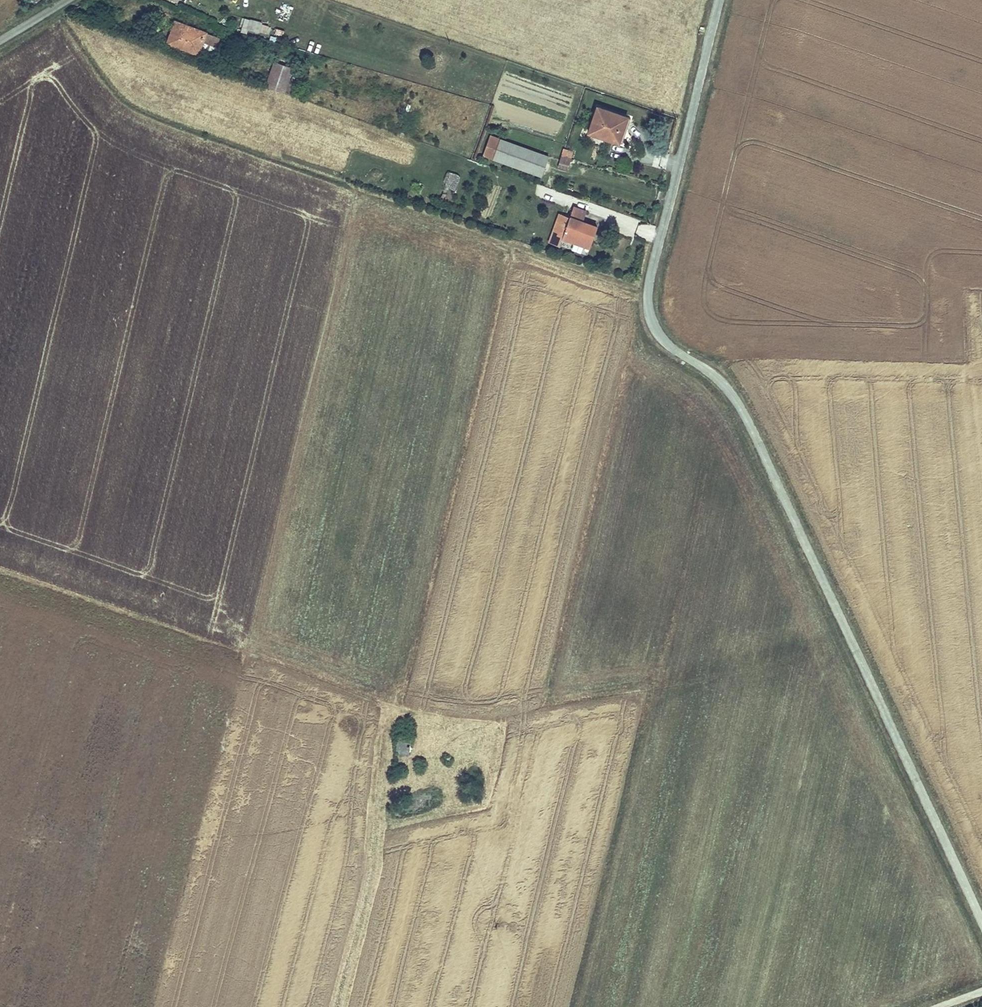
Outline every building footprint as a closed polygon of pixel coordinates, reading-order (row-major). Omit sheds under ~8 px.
[(289,18),(293,6),(283,3),(279,15),(289,18)] [(177,20),(169,42),(212,58),(217,44),(204,39),(207,31),(177,20)] [(248,30),(259,33),(262,23),(251,20),(248,30)] [(260,33),(266,35),(269,26),(263,23),(260,33)] [(266,87),(286,93),(294,68),(274,62),(266,87)] [(601,108),(593,132),(624,143),(632,119),(601,108)] [(487,157),(492,159),(498,138),(494,136),(487,157)] [(498,138),(492,159),(543,176),(550,155),(498,138)] [(558,166),(569,169),(574,150),(563,147),(558,166)] [(443,186),(457,188),(460,173),(446,171),(443,186)] [(450,204),(454,194),(436,187),(432,197),(450,204)] [(596,249),(603,229),(589,223),(592,213),(580,208),(569,239),(596,249)] [(416,734),(401,735),(402,748),(417,746),(416,734)]
